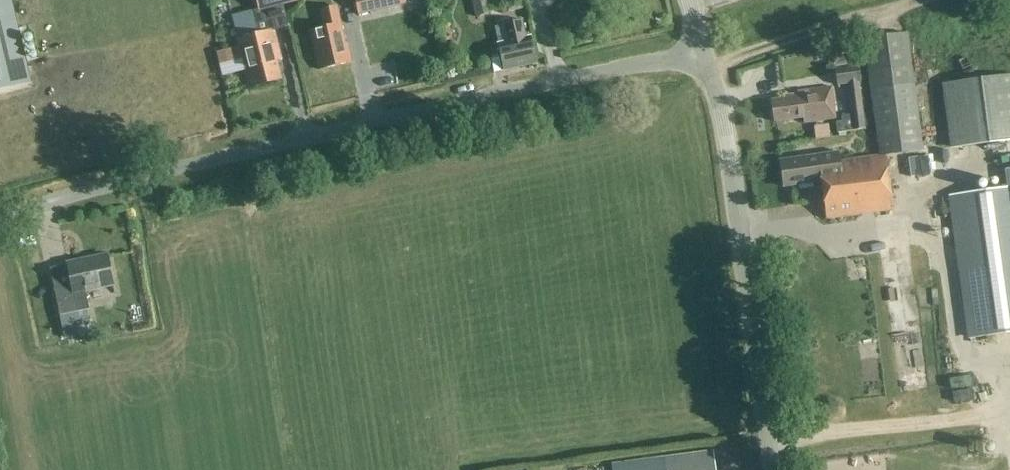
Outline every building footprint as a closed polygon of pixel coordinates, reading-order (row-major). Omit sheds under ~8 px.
[(26,83),(7,0),(0,0),(0,89),(26,83)] [(230,14),(245,13),(244,0),(229,0),(230,14)] [(259,10),(301,1),(301,0),(257,0),(259,10)] [(404,0),(355,0),(359,15),(405,5),(404,0)] [(487,0),(471,0),(476,19),(491,15),(487,0)] [(493,11),(508,8),(507,0),(491,0),(493,11)] [(325,27),(310,31),(319,70),(352,63),(347,45),(346,45),(337,8),(321,11),(325,27)] [(522,22),(504,26),(508,44),(500,46),(506,71),(537,64),(531,40),(526,41),(522,22)] [(242,47),(218,53),(223,76),(248,70),(252,86),(281,79),(274,50),(279,49),(275,30),(240,39),(242,47)] [(818,156),(779,161),(782,187),(817,183),(818,182),(821,182),(826,219),(837,218),(876,213),(892,211),(885,157),(885,156),(923,151),(920,134),(914,84),(906,33),(862,38),(877,144),(879,156),(839,161),(838,153),(823,155),(818,156)] [(839,117),(840,122),(836,123),(838,135),(842,134),(867,129),(857,65),(835,67),(837,85),(847,83),(851,105),(849,105),(851,113),(839,117)] [(941,84),(950,149),(1009,141),(1009,75),(941,84)] [(785,99),(771,101),(774,122),(802,118),(803,123),(835,119),(831,88),(808,91),(808,93),(785,96),(785,99)] [(967,339),(1009,333),(1009,169),(1005,170),(1007,188),(948,196),(967,339)] [(60,260),(70,259),(68,243),(58,244),(60,260)] [(71,284),(54,288),(60,316),(65,339),(82,335),(93,332),(91,324),(89,324),(86,310),(89,310),(85,294),(116,287),(109,255),(67,264),(71,284)] [(897,338),(878,338),(880,386),(899,385),(897,338)] [(662,458),(616,462),(617,469),(715,469),(713,451),(662,458)]
